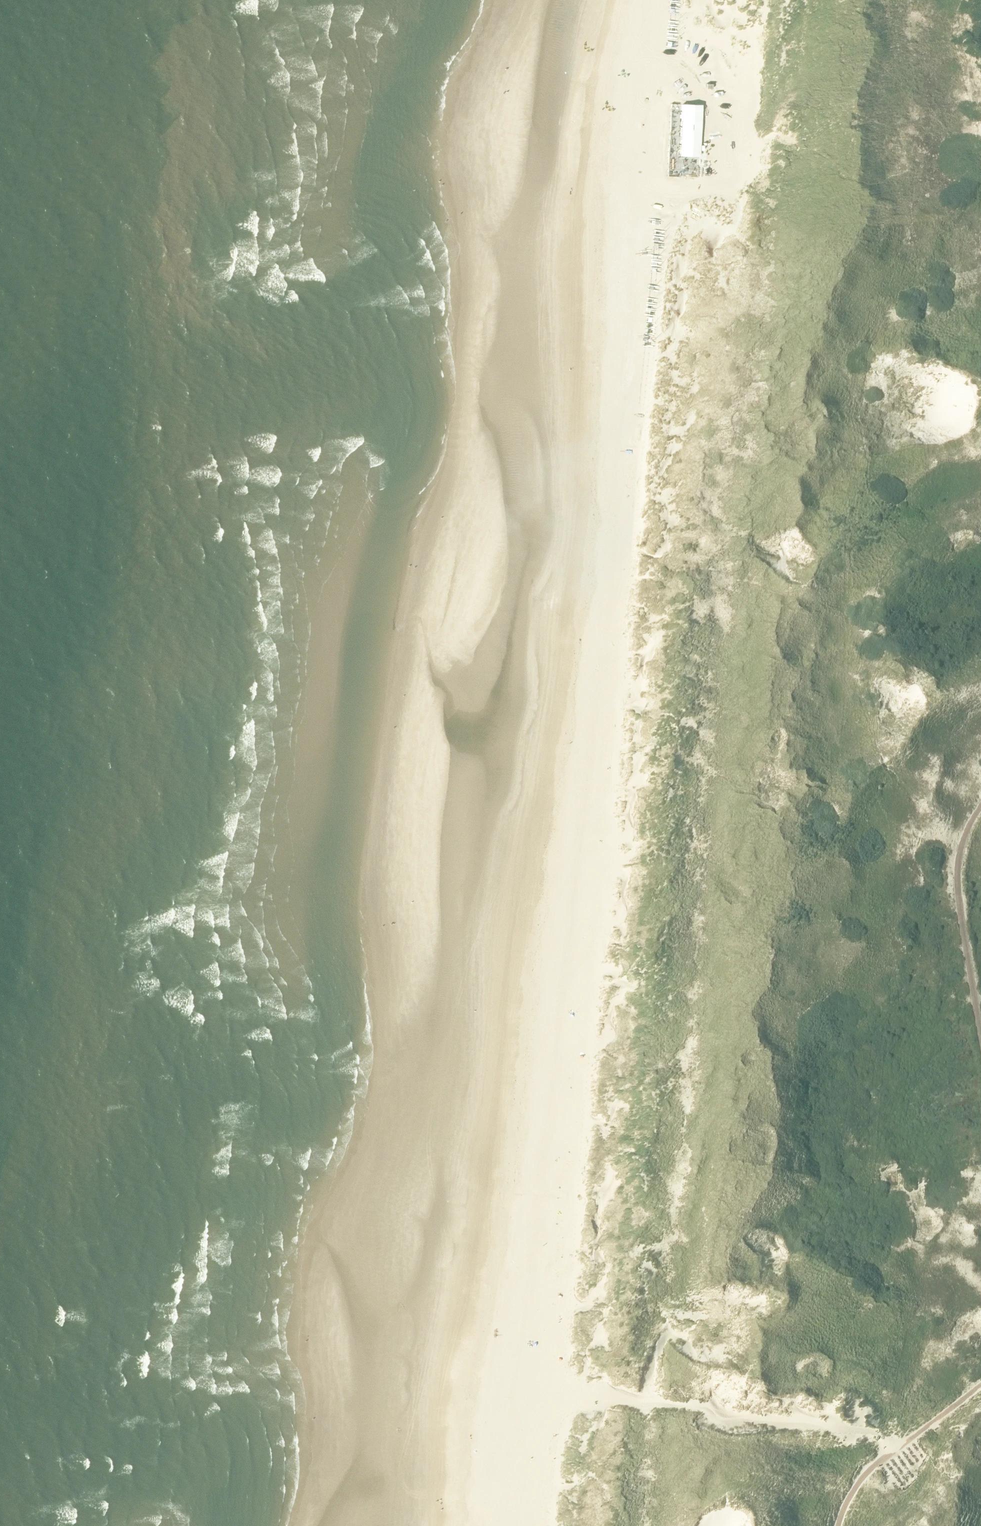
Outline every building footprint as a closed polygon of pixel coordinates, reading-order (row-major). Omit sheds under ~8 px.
[(678,155),(699,156),(701,104),(680,104),(678,155)]
